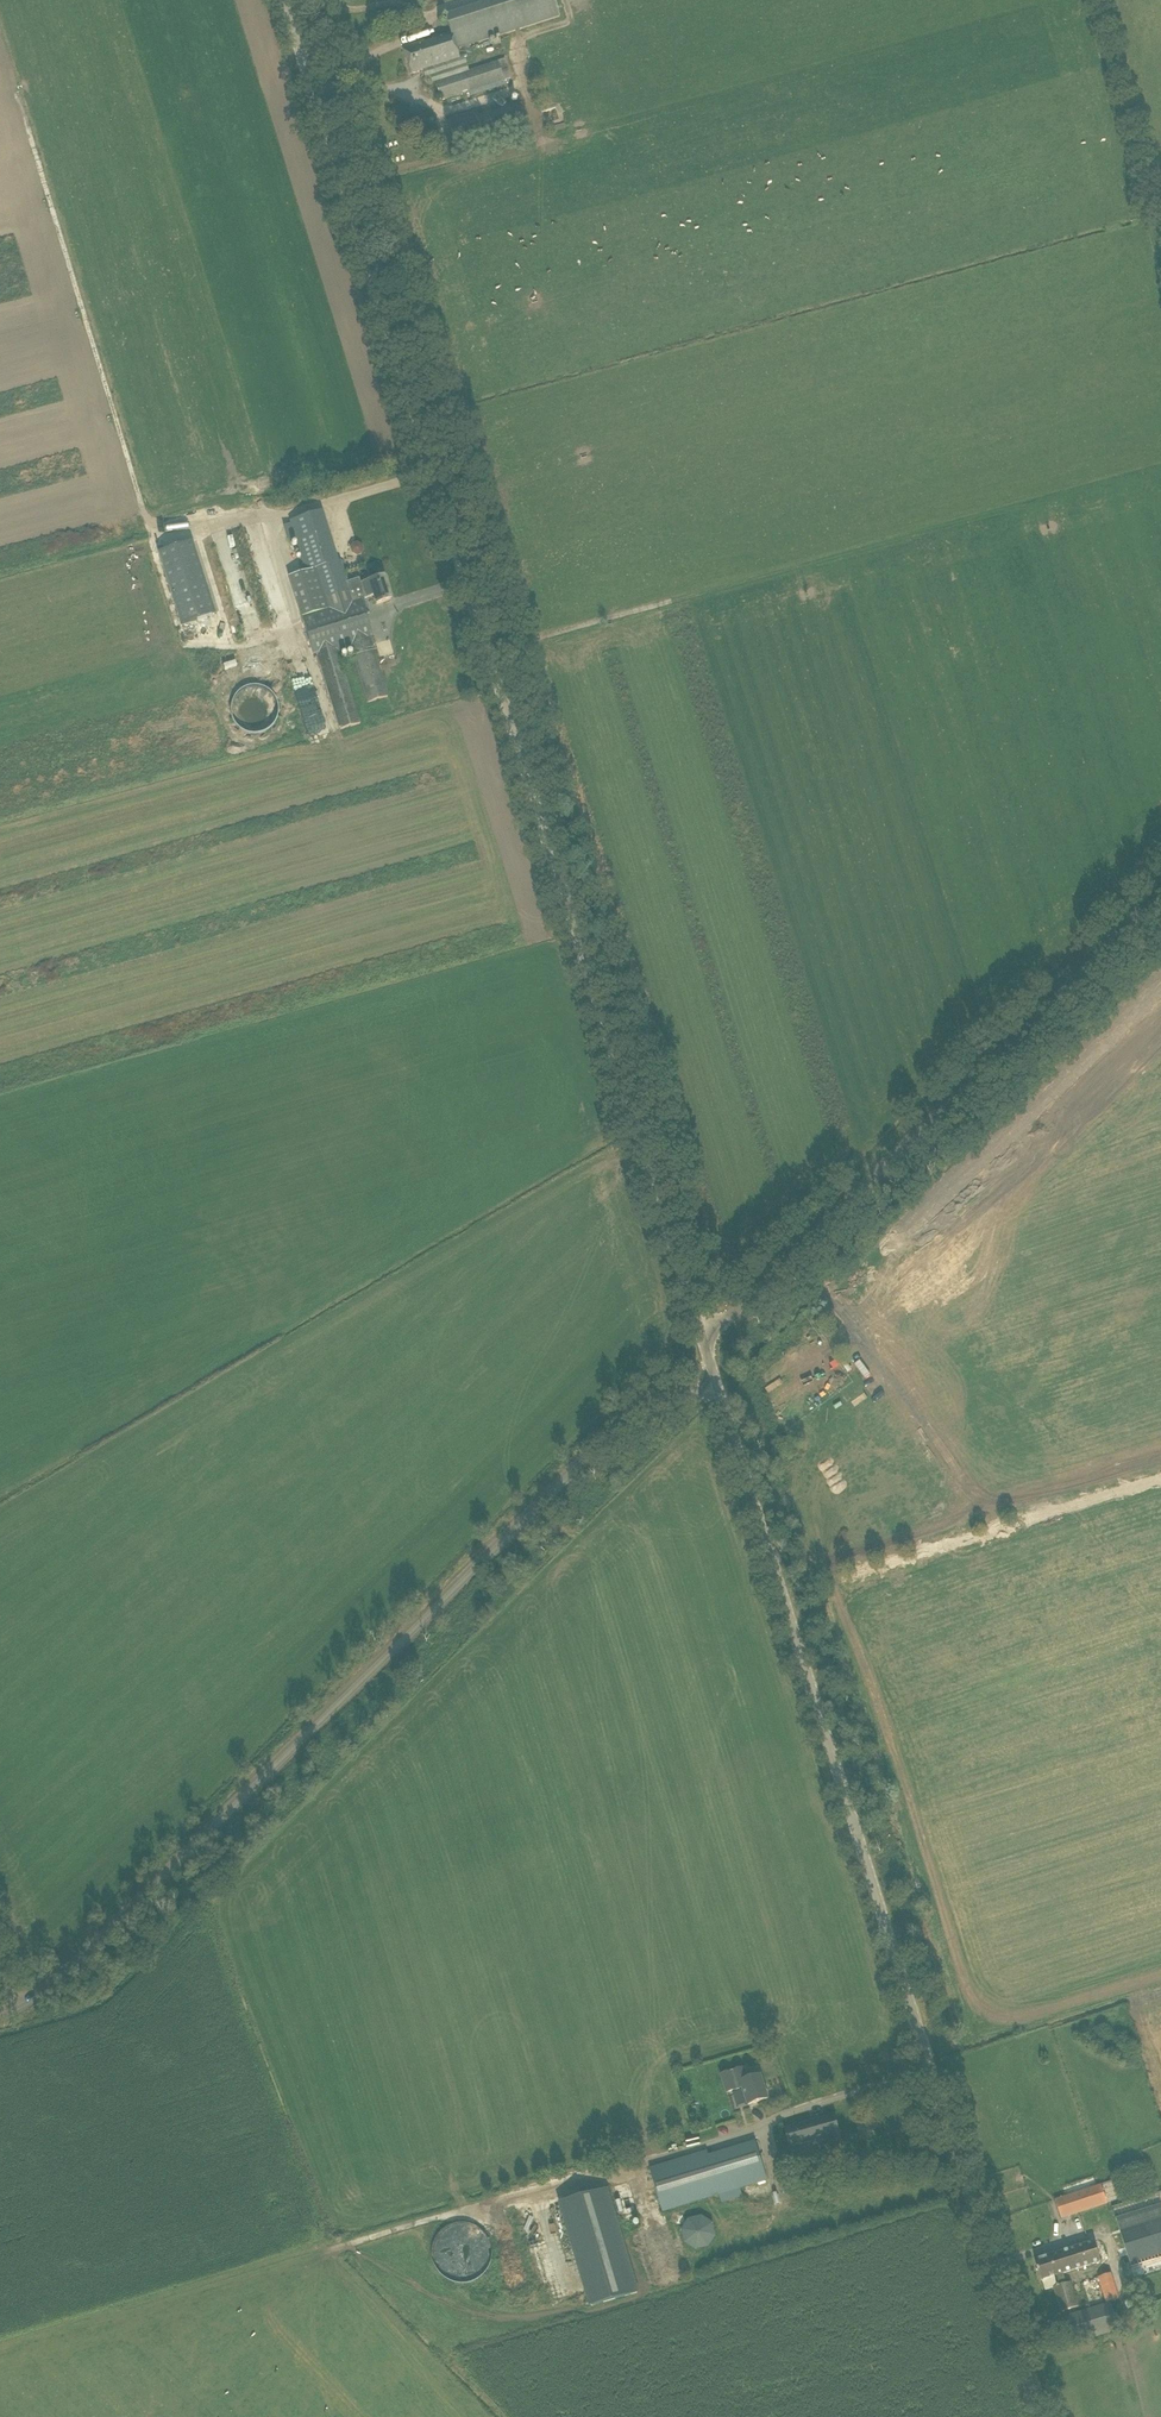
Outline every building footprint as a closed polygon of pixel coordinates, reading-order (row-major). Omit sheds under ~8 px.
[(466,56),(463,47),(559,16),(554,0),(495,0),(444,16),(449,32),(414,44),(402,48),(411,74),(422,71),(466,56)] [(434,81),(441,101),(511,79),(505,59),(434,81)] [(477,111),(458,116),(447,120),(456,149),(526,128),(519,105),(479,117),(477,111)] [(306,572),(288,578),(301,618),(302,617),(313,653),(316,652),(331,701),(340,730),(360,723),(351,695),(338,654),(352,649),(365,691),(369,703),(388,697),(377,661),(369,636),(373,635),(365,612),(368,611),(364,598),(373,596),(376,604),(391,600),(383,577),(360,584),(359,579),(347,583),(340,560),(338,561),(322,511),(290,521),(306,571),(306,572)] [(296,541),(291,523),(284,526),(289,543),(296,541)] [(181,625),(215,614),(192,542),(158,552),(181,625)] [(363,545),(357,543),(353,544),(351,548),(352,554),(358,556),(362,554),(364,550),(363,545)] [(242,689),(238,692),(235,695),(233,698),(232,701),(230,705),(230,710),(230,714),(232,718),(234,722),(236,726),(240,729),(245,732),(251,734),(256,734),(263,732),(267,730),(270,728),(273,725),(275,721),(277,717),(278,712),(278,706),(277,702),(274,696),(271,693),(268,690),(263,687),(258,686),(254,686),(249,686),(245,687),(242,689)] [(321,710),(303,714),(308,738),(326,734),(321,710)] [(743,2088),(745,2093),(749,2105),(768,2099),(760,2074),(748,2078),(745,2069),(738,2071),(738,2069),(720,2075),(726,2093),(743,2088)] [(859,2134),(862,2133),(873,2130),(868,2111),(854,2115),(859,2134)] [(842,2140),(835,2114),(785,2128),(790,2147),(812,2141),(814,2148),(842,2140)] [(707,2150),(650,2168),(663,2212),(668,2211),(706,2199),(720,2195),(722,2203),(744,2196),(741,2188),(768,2180),(756,2140),(709,2155),(707,2150)] [(1101,2185),(1056,2200),(1062,2218),(1107,2203),(1101,2185)] [(561,2202),(592,2306),(637,2292),(607,2188),(561,2202)] [(1116,2219),(1132,2268),(1160,2258),(1160,2205),(1116,2219)] [(689,2219),(682,2231),(684,2243),(696,2250),(709,2247),(716,2236),(713,2223),(702,2216),(689,2219)] [(432,2249),(432,2252),(432,2254),(432,2256),(432,2259),(433,2261),(434,2263),(435,2266),(436,2268),(437,2270),(439,2272),(440,2273),(442,2275),(444,2277),(446,2278),(448,2279),(450,2280),(452,2281),(455,2282),(457,2282),(459,2283),(462,2283),(464,2283),(467,2282),(469,2282),(471,2281),(474,2280),(476,2279),(478,2278),(480,2277),(482,2275),(483,2274),(485,2272),(487,2270),(488,2268),(489,2266),(490,2264),(491,2262),(492,2259),(492,2257),(492,2255),(492,2254),(492,2252),(492,2249),(492,2247),(491,2245),(491,2242),(490,2240),(489,2238),(487,2236),(486,2234),(484,2232),(483,2230),(481,2229),(479,2227),(478,2227),(476,2226),(474,2225),(472,2224),(469,2223),(467,2223),(465,2222),(462,2222),(460,2222),(457,2222),(455,2223),(453,2224),(450,2224),(448,2225),(446,2227),(444,2228),(442,2229),(441,2231),(439,2233),(438,2234),(437,2236),(435,2238),(434,2240),(433,2242),(433,2245),(432,2247),(432,2249)] [(1061,2312),(1079,2306),(1071,2281),(1067,2283),(1064,2273),(1100,2262),(1094,2241),(1035,2260),(1041,2280),(1043,2280),(1046,2290),(1054,2288),(1061,2312)] [(1099,2277),(1106,2302),(1119,2298),(1113,2274),(1099,2277)] [(1063,2319),(1070,2342),(1119,2327),(1111,2304),(1063,2319)]
